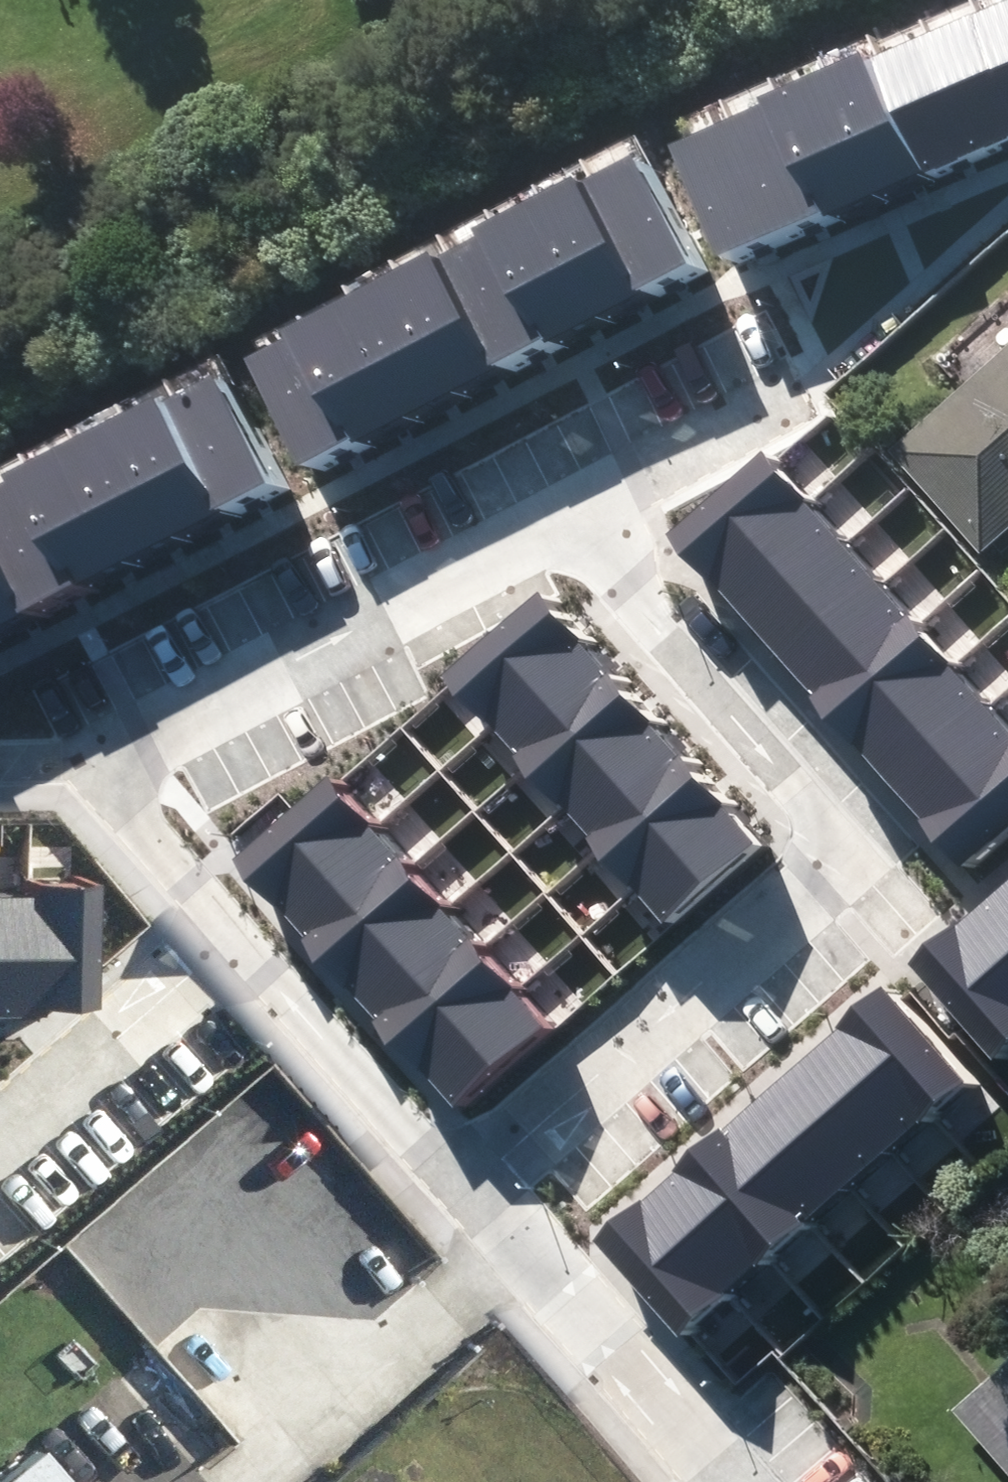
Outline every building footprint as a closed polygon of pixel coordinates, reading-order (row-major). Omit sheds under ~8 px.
[(973,7),(1007,84),(1007,0),(989,0),(973,7)] [(973,7),(924,29),(979,151),(1007,138),(1007,84),(973,7)] [(931,173),(979,151),(924,29),(876,51),(931,173)] [(931,173),(876,51),(825,74),(880,195),(931,173)] [(831,217),(880,195),(825,74),(776,95),(831,217)] [(831,217),(776,95),(725,118),(780,240),(831,217)] [(725,265),(780,240),(725,118),(670,143),(725,265)] [(641,148),(588,177),(652,296),(706,267),(641,148)] [(605,321),(652,296),(588,177),(541,202),(605,321)] [(556,347),(605,321),(541,202),(492,228),(556,347)] [(509,372),(556,347),(492,228),(445,253),(509,372)] [(462,398),(509,372),(445,253),(397,278),(462,398)] [(417,421),(462,398),(397,278),(353,302),(417,421)] [(370,446),(417,421),(353,302),(306,327),(370,446)] [(322,472),(370,446),(306,327),(258,353),(322,472)] [(892,455),(983,556),(1007,534),(1007,350),(892,455)] [(231,518),(283,491),(223,377),(171,404),(231,518)] [(231,518),(171,404),(123,429),(183,543),(231,518)] [(137,567),(183,543),(123,429),(77,452),(137,567)] [(89,592),(137,567),(77,452),(29,478),(89,592)] [(712,588),(814,501),(776,458),(675,544),(712,588)] [(43,616),(89,592),(29,478),(0,493),(0,533),(43,616)] [(747,628),(849,542),(814,501),(712,588),(747,628)] [(0,533),(0,638),(43,616),(0,533)] [(783,669),(884,583),(849,542),(747,628),(783,669)] [(818,710),(919,624),(884,583),(783,669),(818,710)] [(586,641),(540,590),(441,678),(447,687),(489,726),(586,641)] [(852,750),(954,664),(919,624),(818,710),(852,750)] [(586,641),(489,726),(528,768),(627,683),(586,641)] [(886,790),(988,703),(954,664),(852,750),(886,790)] [(660,722),(627,683),(528,768),(561,807),(660,722)] [(1007,757),(1007,727),(988,703),(886,790),(922,831),(1007,757)] [(660,722),(561,807),(598,850),(697,765),(660,722)] [(956,871),(1007,827),(1007,757),(922,831),(956,871)] [(732,805),(697,765),(598,850),(632,889),(732,805)] [(282,904),(377,824),(339,779),(334,773),(238,853),(282,904)] [(732,805),(632,889),(667,930),(766,845),(732,805)] [(282,904),(316,945),(412,864),(377,824),(282,904)] [(352,988),(448,907),(412,864),(316,945),(352,988)] [(87,1005),(87,873),(27,873),(27,890),(27,1005),(87,1005)] [(1007,980),(1007,896),(1002,889),(960,925),(1007,980)] [(0,890),(0,1005),(27,1005),(27,890),(13,890),(0,890)] [(352,988),(387,1028),(483,947),(448,907),(352,988)] [(917,961),(1003,1061),(1007,1056),(1007,980),(960,925),(917,961)] [(423,1070),(518,989),(483,947),(387,1028),(423,1070)] [(554,1030),(518,989),(423,1070),(460,1113),(555,1032),(554,1030)] [(886,990),(850,1021),(929,1113),(965,1082),(886,990)] [(809,1056),(888,1148),(929,1113),(850,1021),(809,1056)] [(809,1056),(769,1090),(848,1182),(888,1148),(809,1056)] [(729,1124),(808,1216),(848,1182),(769,1090),(729,1124)] [(729,1124),(688,1159),(768,1251),(808,1216),(729,1124)] [(645,1196),(724,1288),(768,1251),(688,1159),(645,1196)] [(645,1196),(595,1238),(675,1330),(724,1288),(645,1196)] [(1007,1473),(1007,1368),(955,1415),(1007,1473)] [(12,1481),(69,1481),(46,1454),(12,1481)]
